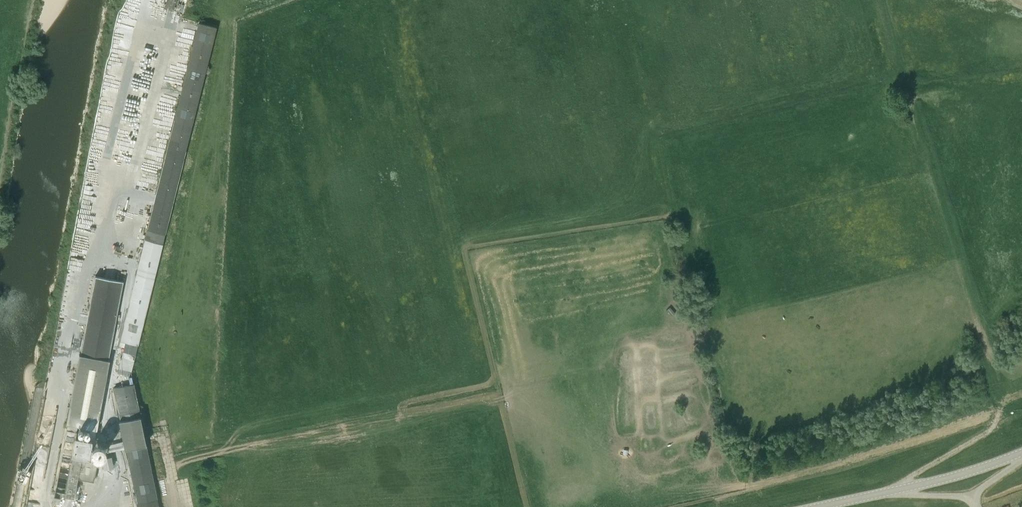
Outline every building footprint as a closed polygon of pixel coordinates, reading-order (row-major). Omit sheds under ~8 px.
[(217,27),(198,23),(191,54),(161,172),(147,229),(145,237),(119,341),(125,343),(119,368),(131,371),(144,319),(163,242),(166,234),(186,151),(213,44),(217,27)] [(76,432),(80,433),(81,427),(89,429),(96,430),(98,419),(109,359),(124,281),(94,276),(66,428),(53,501),(59,502),(60,495),(74,498),(78,478),(94,481),(97,462),(91,461),(91,459),(71,455),(76,432)] [(137,502),(138,506),(159,506),(158,499),(147,445),(134,383),(114,388),(121,424),(125,447),(137,502)] [(108,455),(98,456),(100,468),(110,467),(108,455)]
